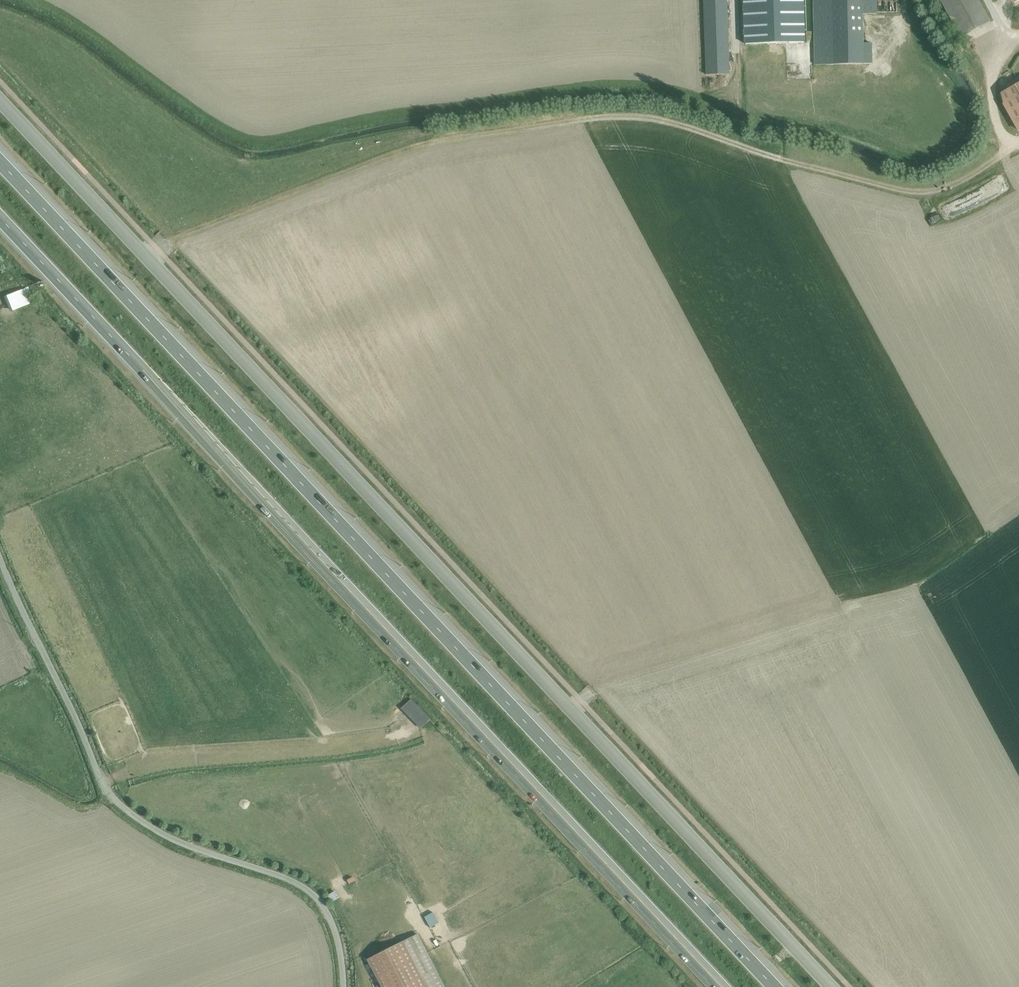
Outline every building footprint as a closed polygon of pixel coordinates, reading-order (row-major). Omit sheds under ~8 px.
[(728,0),(704,0),(706,75),(730,74),(728,0)] [(805,0),(743,0),(745,45),(807,43),(805,0)] [(877,0),(813,0),(815,64),(874,63),(873,43),(864,43),(863,14),(878,14),(877,0)] [(979,0),(940,0),(961,38),(991,22),(979,0)] [(1000,93),(1003,102),(1002,103),(1018,130),(1018,82),(1000,93)] [(28,287),(4,297),(10,312),(34,302),(28,287)] [(431,719),(411,699),(401,708),(421,729),(431,719)] [(336,891),(328,895),(331,902),(340,898),(336,891)] [(433,912),(425,917),(431,927),(439,923),(433,912)] [(368,959),(382,986),(446,986),(418,933),(368,959)]
